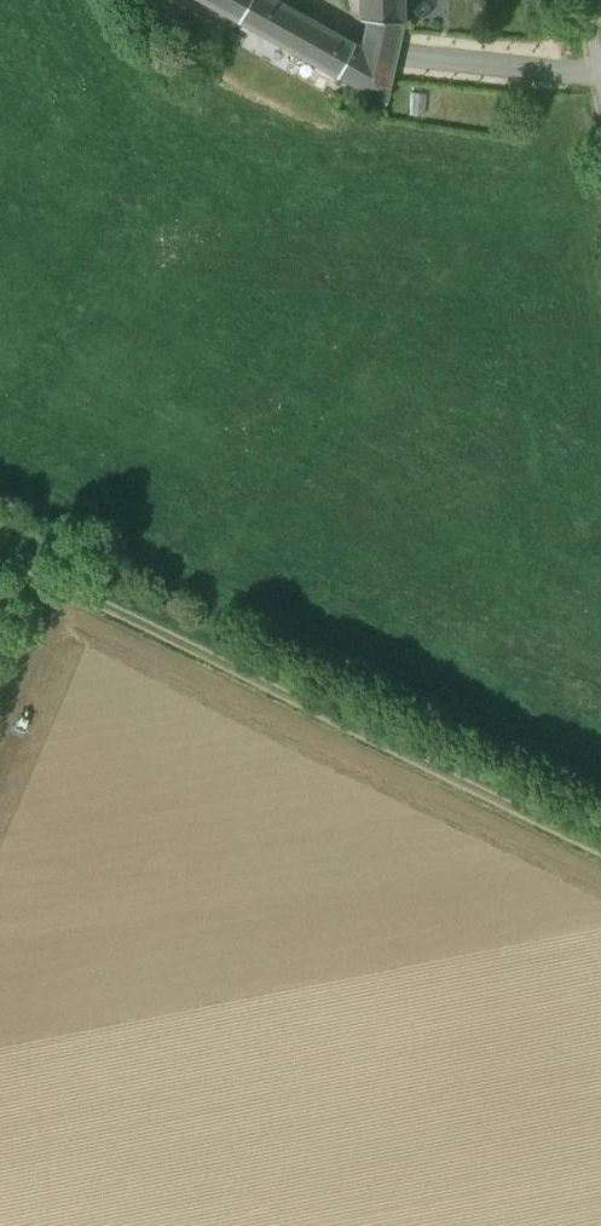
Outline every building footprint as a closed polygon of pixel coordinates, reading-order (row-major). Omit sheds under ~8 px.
[(385,99),(393,65),(363,48),(278,0),(210,0),(385,99)] [(340,0),(352,14),(368,16),(403,20),(402,0),(340,0)] [(397,47),(403,20),(368,16),(365,33),(363,48),(393,65),(397,47)]
